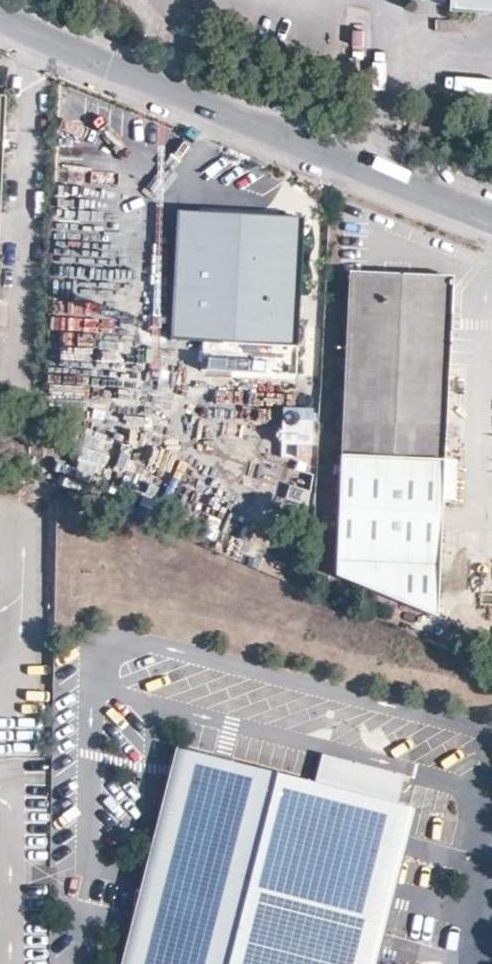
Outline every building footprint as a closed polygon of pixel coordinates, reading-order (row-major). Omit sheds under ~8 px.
[(491,9),(491,0),(458,0),(458,8),(491,9)] [(180,213),(176,276),(173,338),(298,343),(304,219),(180,213)] [(455,278),(351,274),(339,574),(438,616),(455,278)] [(229,762),(175,748),(120,963),(136,963),(182,781),(222,791),(229,762)] [(182,781),(136,963),(356,963),(397,804),(404,774),(322,753),(314,783),(229,762),(222,791),(182,781)] [(397,804),(356,963),(376,963),(416,809),(397,804)]
